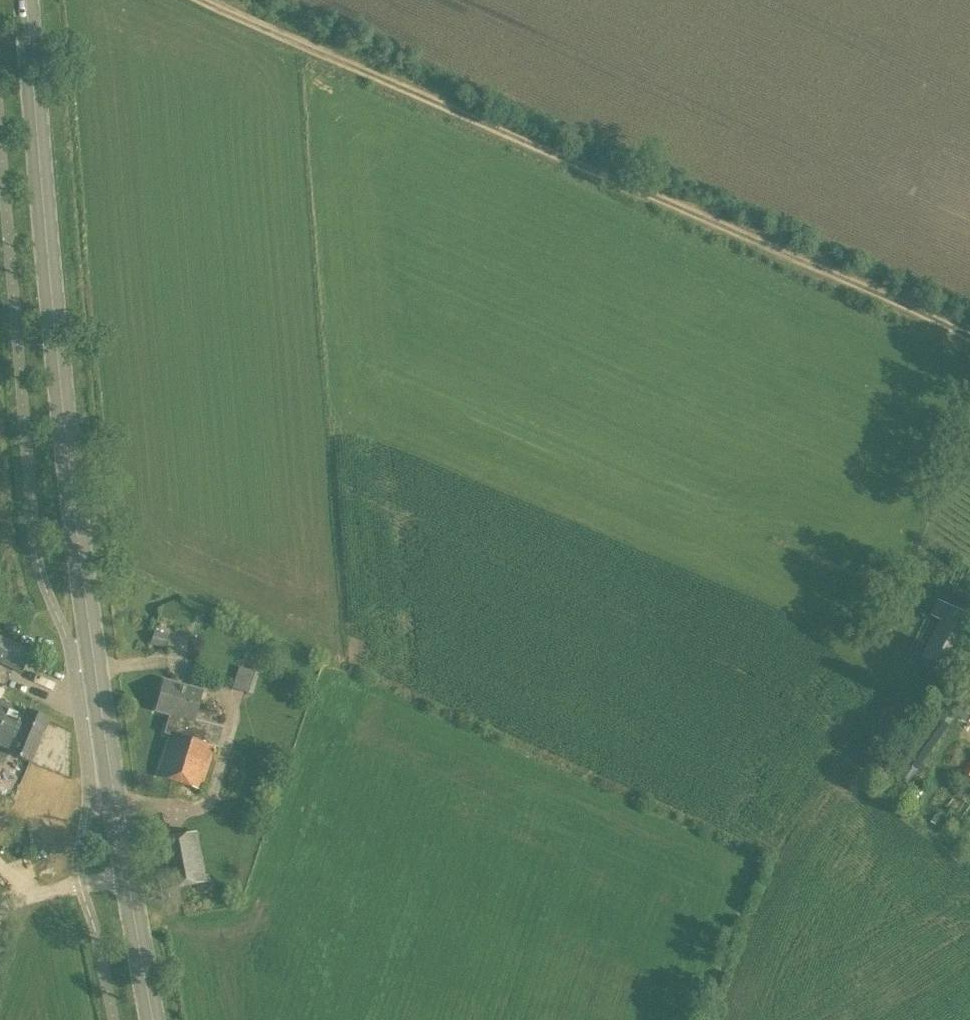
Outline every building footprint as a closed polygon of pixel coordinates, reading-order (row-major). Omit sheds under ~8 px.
[(969,634),(969,618),(938,602),(931,615),(941,620),(923,657),(951,672),(969,634)] [(166,647),(170,635),(154,630),(151,642),(166,647)] [(30,649),(0,636),(0,664),(19,673),(30,649)] [(252,694),(258,674),(247,670),(241,691),(252,694)] [(169,714),(193,719),(202,691),(163,679),(154,709),(169,714)] [(37,746),(47,720),(26,711),(25,712),(0,701),(0,729),(2,726),(22,735),(20,739),(37,746)] [(906,788),(955,717),(937,705),(888,776),(906,788)] [(222,728),(193,719),(169,714),(163,734),(169,736),(158,775),(200,787),(212,745),(216,747),(222,728)] [(37,746),(20,739),(22,735),(2,726),(0,729),(0,749),(8,753),(8,754),(29,763),(37,746)] [(167,891),(206,883),(196,832),(156,840),(167,891)]
